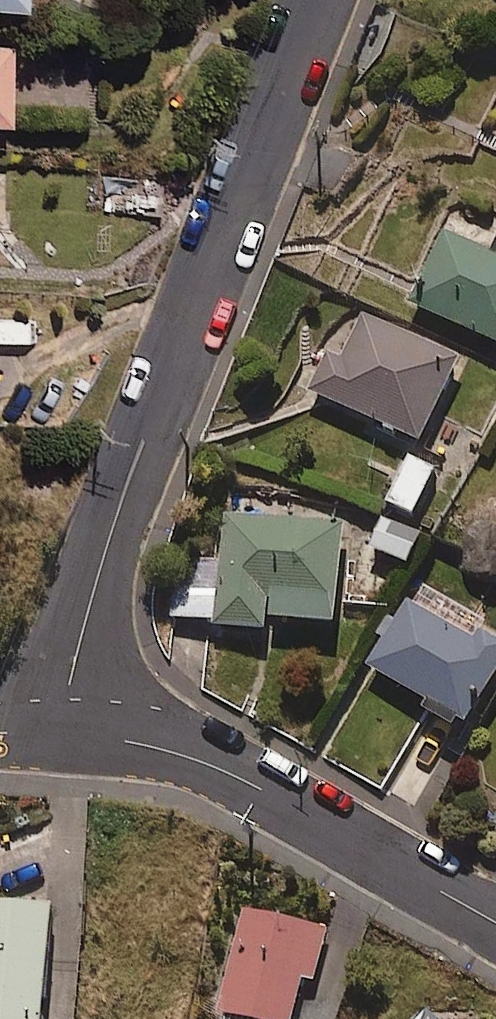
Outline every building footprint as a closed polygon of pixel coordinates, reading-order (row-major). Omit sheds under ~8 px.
[(90,14),(95,0),(55,0),(90,14)] [(0,42),(0,117),(4,118),(9,43),(0,42)] [(489,250),(443,229),(408,303),(495,344),(495,235),(489,250)] [(459,359),(363,314),(342,359),(324,351),(305,392),(419,445),(459,359)] [(433,470),(407,457),(385,503),(411,516),(433,470)] [(340,522),(223,509),(210,626),(261,632),(264,613),(329,620),(340,522)] [(421,535),(380,517),(367,548),(408,565),(421,535)] [(407,599),(366,667),(463,724),(495,668),(495,643),(476,631),(472,638),(407,599)] [(0,899),(0,1018),(39,1018),(49,903),(0,899)] [(241,908),(217,1013),(243,1018),(292,1018),(301,979),(314,982),(327,927),(241,908)] [(430,1008),(419,1018),(441,1018),(430,1008)]
